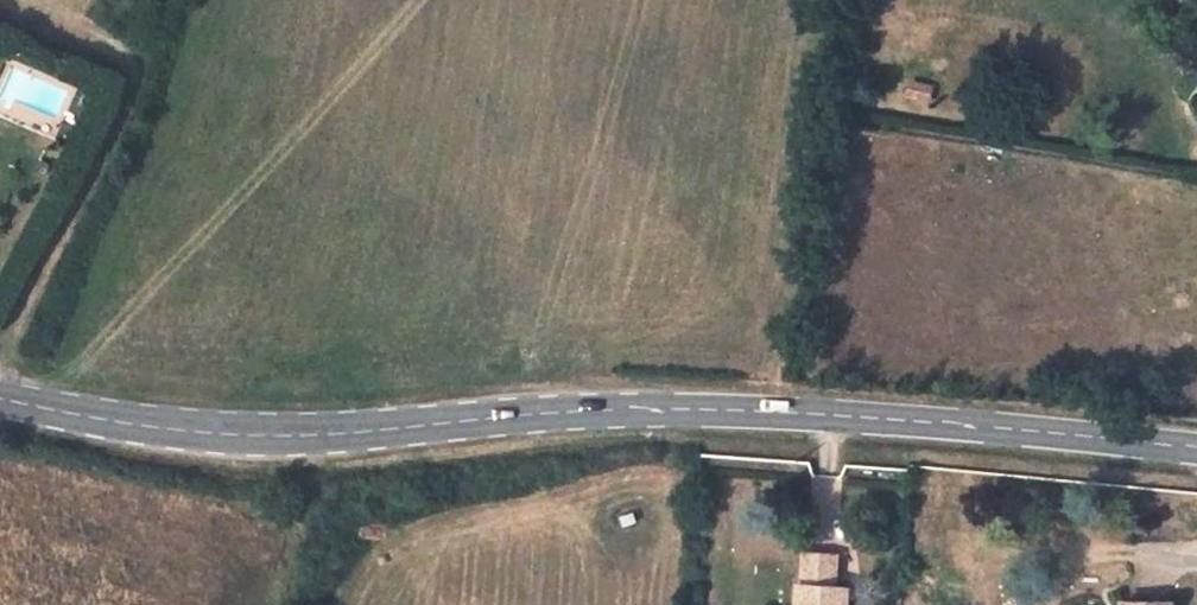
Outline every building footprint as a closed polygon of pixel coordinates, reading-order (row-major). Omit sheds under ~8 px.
[(933,89),(909,83),(905,95),(907,95),(905,103),(914,105),(916,96),(930,101),(933,89)] [(848,591),(797,587),(796,604),(847,604),(848,591)]
